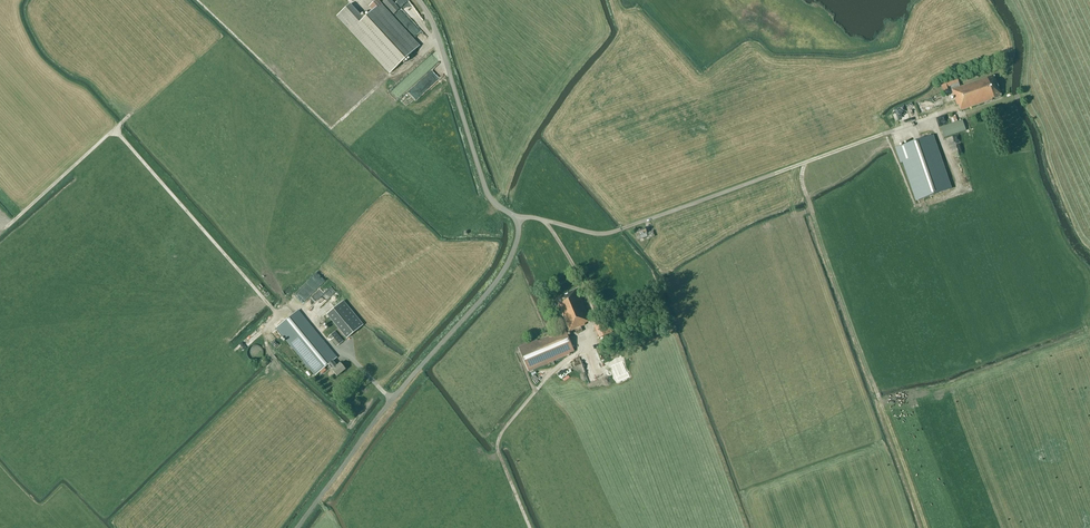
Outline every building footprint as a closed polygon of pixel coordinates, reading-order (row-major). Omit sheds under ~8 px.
[(380,3),(363,19),(349,4),(336,16),(389,74),(419,46),(383,7),(385,5),(393,14),(399,9),(391,0),(384,0),(382,2),(383,3),(381,5),(380,3)] [(401,82),(407,89),(416,80),(410,74),(401,82)] [(994,99),(1001,96),(994,75),(960,87),(957,78),(940,84),(943,91),(948,89),(947,87),(951,86),(957,105),(959,105),(961,110),(988,101),(989,101),(992,100),(992,99),(993,99),(992,98),(994,98),(994,99)] [(422,96),(427,101),(438,91),(433,86),(422,96)] [(966,131),(963,121),(962,120),(957,121),(955,115),(948,117),(951,123),(940,127),(943,138),(953,134),(966,131)] [(950,189),(932,136),(895,149),(900,163),(903,162),(916,200),(950,189)] [(650,238),(655,236),(653,231),(647,233),(645,228),(636,231),(638,236),(639,239),(647,236),(649,235),(650,238)] [(295,297),(303,305),(318,290),(310,281),(295,297)] [(565,329),(537,341),(537,340),(518,348),(528,372),(547,364),(546,363),(574,351),(566,332),(569,331),(570,331),(575,329),(577,333),(583,331),(581,327),(585,325),(585,323),(590,321),(577,289),(556,298),(567,325),(569,329),(565,330),(565,329)] [(343,302),(327,315),(346,339),(362,326),(343,302)] [(337,376),(345,369),(340,363),(336,366),(332,361),(337,357),(298,310),(276,328),(315,375),(328,364),(332,370),(337,376)] [(600,338),(612,333),(607,320),(594,326),(600,338)] [(337,346),(343,341),(337,334),(337,335),(334,332),(329,336),(337,346)] [(592,361),(598,379),(607,376),(605,372),(604,373),(599,359),(592,361)] [(623,361),(612,366),(619,381),(630,376),(628,372),(627,372),(622,361),(623,361)] [(596,379),(589,362),(583,365),(590,382),(596,379)]
